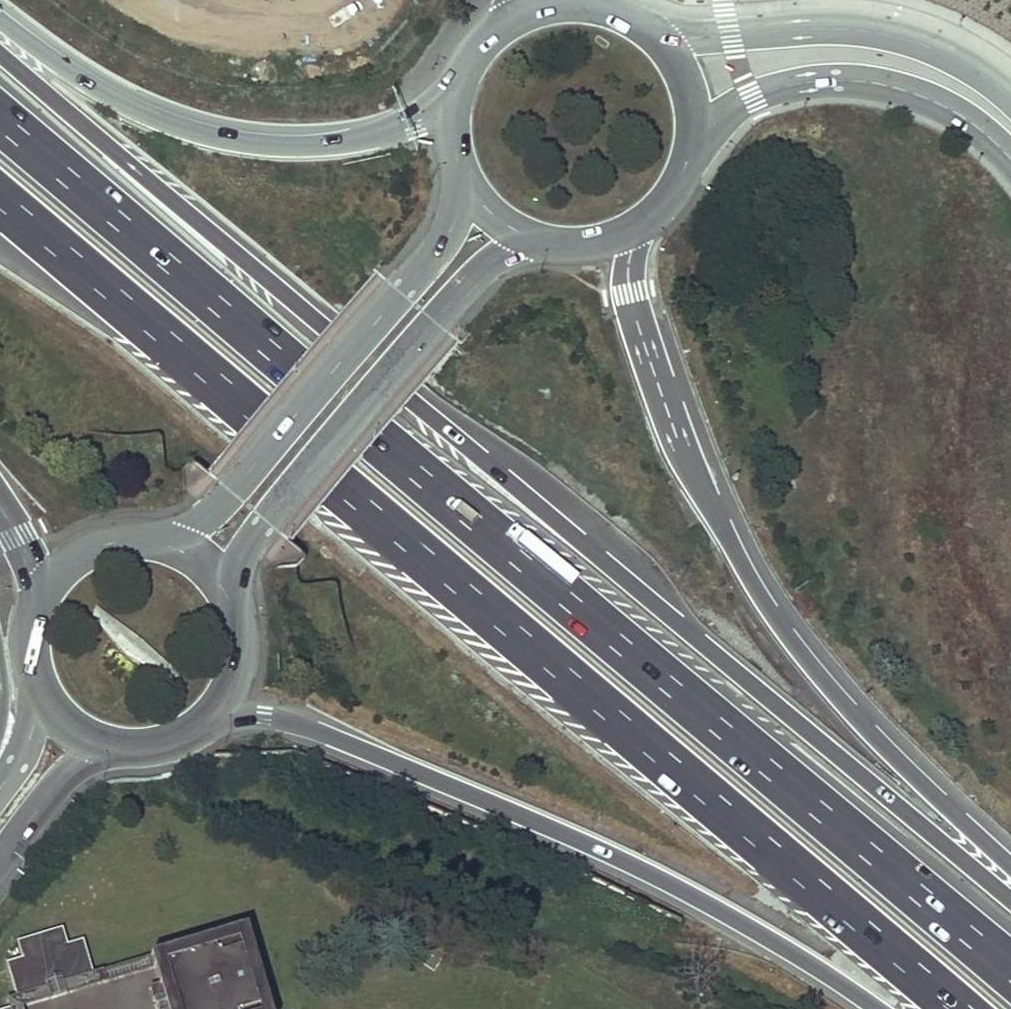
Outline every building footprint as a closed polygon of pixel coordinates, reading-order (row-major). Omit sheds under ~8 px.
[(245,928),(149,957),(153,969),(165,1008),(269,1008),(245,928)] [(5,964),(15,997),(20,1008),(93,987),(90,974),(80,941),(65,946),(60,929),(15,942),(20,959),(5,964)] [(90,974),(93,987),(153,969),(149,957),(90,974)] [(20,1008),(15,997),(5,1000),(8,1008),(21,1008),(20,1008)]
